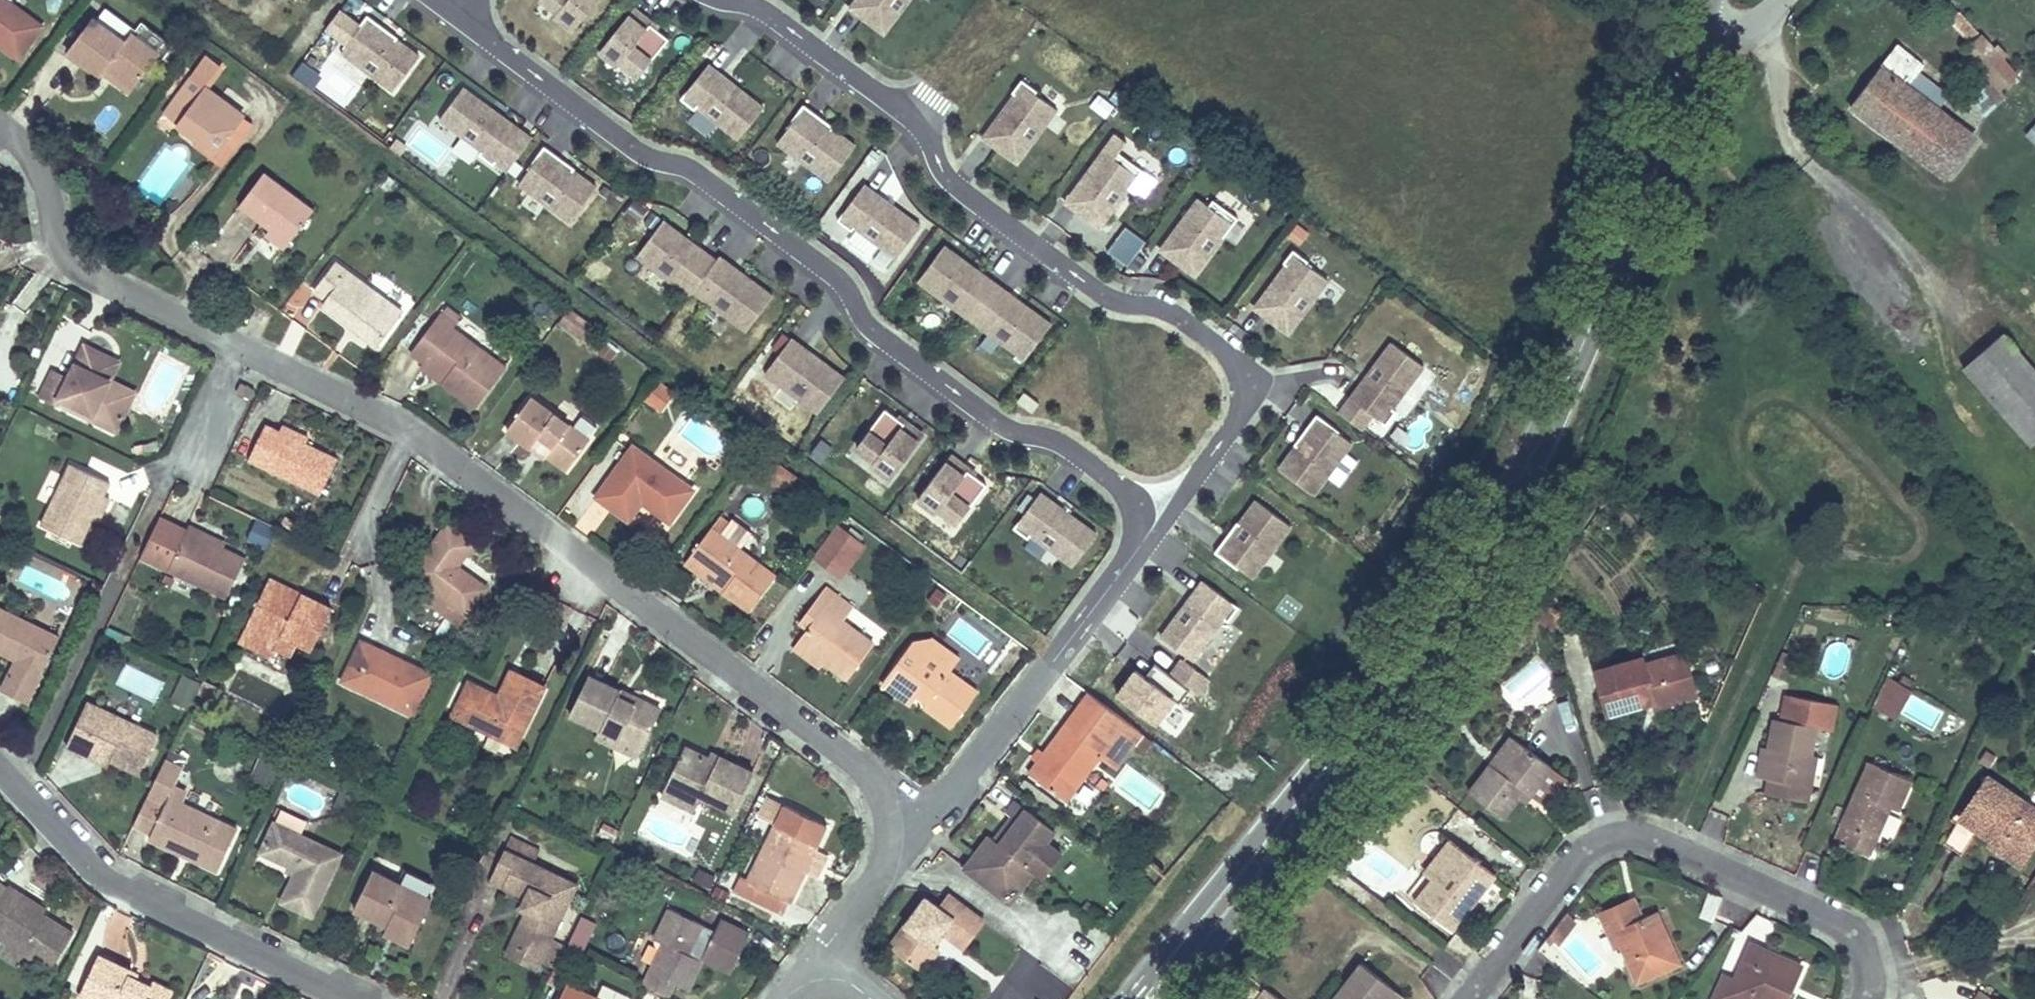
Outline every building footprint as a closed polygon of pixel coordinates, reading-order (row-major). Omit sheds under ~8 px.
[(16,57),(41,24),(9,0),(0,0),(0,46),(16,57)] [(536,5),(556,21),(553,24),(570,38),(602,0),(540,0),(536,5)] [(913,0),(857,0),(846,14),(884,41),(913,0)] [(653,24),(635,9),(597,58),(634,89),(669,45),(649,29),(653,24)] [(128,81),(134,85),(158,52),(130,32),(124,39),(92,16),(66,50),(94,71),(99,75),(106,65),(128,81)] [(422,58),(367,18),(338,57),(392,97),(422,58)] [(1859,89),(1948,172),(1983,137),(1956,113),(1916,74),(1936,54),(1913,30),(1859,89)] [(1992,33),(1979,45),(2004,74),(2016,89),(2030,77),(1992,33)] [(303,60),(293,72),(312,87),(322,75),(303,60)] [(99,75),(94,71),(91,75),(119,95),(128,81),(106,65),(99,75)] [(765,111),(709,66),(678,103),(692,116),(696,111),(738,146),(765,111)] [(2016,89),(2004,74),(1986,89),(1999,104),(2016,89)] [(188,109),(177,122),(216,152),(243,114),(191,76),(174,99),(188,109)] [(1017,170),(1059,114),(1020,83),(1008,98),(1012,102),(980,143),(1017,170)] [(533,142),(462,90),(438,126),(507,177),(533,142)] [(1097,92),(1088,105),(1106,117),(1115,104),(1097,92)] [(1956,113),(1983,137),(2004,117),(1980,92),(1956,113)] [(177,122),(188,109),(174,99),(164,113),(177,122)] [(857,147),(805,109),(775,148),(827,187),(857,147)] [(2034,143),(2034,122),(2024,133),(2034,143)] [(571,228),(599,190),(543,151),(515,189),(571,228)] [(1113,164),(1103,155),(1063,209),(1099,235),(1143,176),(1118,157),(1113,164)] [(265,171),(240,204),(270,227),(289,241),(315,208),(265,171)] [(919,229),(864,187),(836,224),(851,237),(854,234),(893,264),(919,229)] [(633,196),(624,212),(640,222),(650,205),(633,196)] [(1196,285),(1238,224),(1212,206),(1208,211),(1196,202),(1156,256),(1196,285)] [(242,211),(214,251),(232,263),(260,223),(242,211)] [(692,299),(718,264),(664,222),(632,261),(689,303),(692,299)] [(1108,252),(1129,265),(1146,238),(1126,225),(1108,252)] [(289,241),(270,227),(265,232),(285,247),(289,241)] [(968,326),(998,285),(944,246),(915,287),(968,326)] [(1330,285),(1293,257),(1253,314),(1288,341),(1330,285)] [(774,297),(722,258),(718,264),(692,299),(744,337),(774,297)] [(327,297),(323,302),(352,323),(354,320),(359,324),(356,327),(378,343),(403,309),(336,259),(315,288),(327,297)] [(998,285),(968,326),(1025,369),(1055,328),(998,285)] [(441,381),(475,407),(506,367),(453,326),(455,323),(461,316),(447,306),(441,313),(440,312),(411,351),(424,362),(444,377),(441,381)] [(568,306),(559,322),(583,336),(592,320),(568,306)] [(2021,322),(1975,356),(2034,437),(2034,343),(2021,322)] [(844,379),(790,342),(764,380),(818,417),(844,379)] [(84,344),(68,376),(53,369),(40,396),(57,404),(57,403),(59,399),(92,414),(90,419),(115,431),(128,406),(103,394),(110,381),(102,377),(111,357),(84,344)] [(1427,371),(1391,345),(1337,418),(1363,438),(1374,424),(1386,433),(1397,419),(1394,416),(1427,371)] [(102,377),(110,381),(118,361),(111,357),(102,377)] [(441,381),(444,377),(424,362),(421,365),(441,381)] [(662,411),(677,388),(659,375),(643,398),(662,411)] [(134,393),(110,381),(103,394),(128,406),(134,393)] [(237,393),(249,398),(254,388),(242,383),(237,393)] [(1040,405),(1024,393),(1017,403),(1032,415),(1040,405)] [(551,447),(546,454),(565,468),(587,438),(530,395),(506,429),(529,446),(537,436),(551,447)] [(59,399),(57,403),(90,419),(92,414),(59,399)] [(924,441),(884,414),(854,459),(872,472),(869,475),(889,489),(924,441)] [(1356,448),(1318,420),(1277,475),(1315,502),(1356,448)] [(279,428),(266,421),(248,457),(319,494),(337,458),(306,442),(279,428)] [(279,428),(306,442),(308,437),(282,423),(279,428)] [(551,447),(537,436),(529,446),(543,457),(546,454),(551,447)] [(633,445),(596,494),(627,518),(644,497),(670,516),(691,488),(633,445)] [(968,473),(950,460),(915,511),(934,526),(938,520),(956,535),(987,491),(965,477),(968,473)] [(71,462),(41,523),(79,542),(92,517),(97,506),(103,495),(109,482),(71,462)] [(1072,573),(1098,536),(1041,494),(1012,533),(1027,545),(1030,541),(1072,573)] [(108,498),(103,495),(97,506),(92,517),(97,520),(108,498)] [(1296,530),(1256,502),(1215,559),(1256,587),(1296,530)] [(636,517),(666,534),(672,523),(642,506),(636,517)] [(719,512),(684,558),(749,608),(774,575),(718,532),(728,519),(719,512)] [(244,557),(224,548),(201,536),(204,531),(189,524),(187,529),(159,516),(141,556),(224,598),(244,557)] [(843,578),(868,542),(838,521),(813,556),(843,578)] [(448,523),(411,572),(466,614),(487,587),(458,566),(475,543),(448,523)] [(201,536),(224,548),(227,542),(204,531),(201,536)] [(265,585),(296,599),(300,592),(268,577),(265,585)] [(1240,612),(1202,584),(1159,641),(1194,667),(1226,624),(1229,626),(1240,612)] [(265,585),(246,624),(278,640),(282,633),(312,647),(332,607),(300,592),(296,599),(265,585)] [(797,638),(825,660),(847,677),(872,643),(842,619),(852,605),(825,585),(813,600),(821,606),(807,625),(797,638)] [(807,625),(821,606),(813,600),(798,618),(807,625)] [(0,609),(0,653),(8,657),(13,654),(18,656),(15,661),(1,690),(26,704),(59,638),(0,609)] [(910,642),(881,680),(895,691),(903,683),(917,693),(924,690),(931,696),(924,704),(950,724),(977,689),(950,669),(953,663),(936,651),(934,637),(910,642)] [(959,656),(934,637),(936,651),(953,663),(959,656)] [(377,644),(363,638),(343,678),(414,712),(434,670),(402,656),(400,661),(375,650),(377,644)] [(825,660),(797,638),(790,647),(818,669),(825,660)] [(1648,646),(1604,659),(1616,704),(1663,691),(1665,698),(1686,691),(1682,680),(1704,676),(1692,639),(1650,651),(1648,646)] [(402,656),(377,644),(375,650),(400,661),(402,656)] [(1535,659),(1497,689),(1521,719),(1559,689),(1535,659)] [(1135,664),(1115,694),(1158,724),(1179,694),(1135,664)] [(1914,674),(1894,666),(1883,692),(1903,701),(1914,674)] [(452,714),(490,732),(494,725),(519,736),(544,686),(515,673),(507,691),(512,694),(509,700),(503,697),(468,680),(452,714)] [(590,673),(571,711),(614,732),(643,746),(659,712),(626,697),(625,699),(618,697),(622,688),(590,673)] [(182,674),(173,699),(189,705),(199,680),(182,674)] [(903,683),(895,691),(910,703),(917,693),(903,683)] [(662,707),(622,688),(618,697),(625,699),(626,697),(659,712),(662,707)] [(1139,728),(1088,690),(1076,706),(1106,729),(1095,743),(1103,748),(1099,754),(1113,765),(1132,738),(1139,728)] [(512,694),(507,691),(503,697),(509,700),(512,694)] [(157,736),(89,703),(68,747),(83,754),(86,748),(112,761),(139,775),(157,736)] [(1028,771),(1066,799),(1099,754),(1103,748),(1095,743),(1106,729),(1076,706),(1028,771)] [(1821,714),(1783,706),(1768,763),(1780,766),(1776,780),(1807,788),(1817,739),(1821,714)] [(494,725),(490,732),(515,744),(519,736),(494,725)] [(1151,737),(1139,728),(1132,738),(1143,747),(1151,737)] [(643,746),(614,732),(610,741),(639,755),(643,746)] [(1474,780),(1509,805),(1530,778),(1538,783),(1560,753),(1529,732),(1509,758),(1496,749),(1474,780)] [(1827,742),(1817,739),(1807,788),(1817,789),(1827,742)] [(685,744),(667,783),(699,799),(702,794),(735,810),(755,770),(720,754),(715,763),(708,760),(710,756),(685,744)] [(86,748),(83,754),(108,768),(112,761),(86,748)] [(1921,768),(1878,749),(1850,810),(1862,815),(1854,833),(1881,845),(1889,827),(1881,823),(1894,794),(1907,798),(1921,768)] [(710,756),(708,760),(715,763),(720,754),(713,750),(710,756)] [(165,759),(148,796),(165,804),(150,837),(165,844),(167,839),(191,850),(188,855),(218,870),(237,828),(170,795),(183,767),(165,759)] [(1969,807),(2004,831),(2008,825),(2034,843),(2034,793),(1996,766),(1969,807)] [(699,799),(667,783),(662,792),(694,808),(699,799)] [(990,834),(966,867),(1000,893),(1009,881),(1019,888),(1035,868),(1029,863),(1047,838),(1055,828),(1016,799),(1007,811),(1012,815),(1018,819),(1000,841),(994,837),(990,834)] [(746,880),(789,900),(827,824),(783,802),(746,880)] [(1018,819),(1012,815),(994,837),(1000,841),(1018,819)] [(275,819),(260,850),(296,868),(282,900),(312,914),(341,852),(275,819)] [(554,965),(563,946),(550,939),(577,883),(534,862),(540,848),(511,835),(491,878),(527,895),(523,907),(527,909),(511,944),(541,958),(554,965)] [(1499,862),(1463,835),(1422,890),(1459,917),(1499,862)] [(1047,838),(1029,863),(1035,868),(1045,875),(1063,851),(1047,838)] [(167,839),(165,844),(188,855),(191,850),(167,839)] [(398,882),(434,898),(440,885),(405,867),(398,882)] [(388,925),(414,937),(434,898),(398,882),(373,870),(354,909),(388,925)] [(1009,881),(1000,893),(1010,900),(1019,888),(1009,881)] [(0,899),(0,937),(51,968),(73,931),(43,912),(19,898),(23,892),(9,884),(0,899)] [(19,898),(43,912),(46,907),(23,892),(19,898)] [(1714,921),(1722,896),(1708,892),(1700,916),(1714,921)] [(926,897),(890,945),(916,964),(933,942),(942,929),(948,934),(959,920),(976,932),(985,920),(947,893),(938,905),(926,897)] [(1620,919),(1646,971),(1685,953),(1660,902),(1636,914),(1628,900),(1605,910),(1612,924),(1620,919)] [(663,940),(642,984),(668,997),(676,982),(688,987),(703,960),(695,956),(690,954),(705,924),(670,907),(656,937),(663,940)] [(585,950),(596,919),(579,913),(568,944),(585,950)] [(1560,942),(1579,923),(1569,913),(1550,932),(1560,942)] [(959,920),(948,934),(964,946),(976,932),(959,920)] [(710,927),(705,924),(690,954),(695,956),(710,927)] [(412,944),(414,937),(388,925),(385,932),(412,944)] [(1754,933),(1730,985),(1759,998),(1785,998),(1804,957),(1754,933)] [(933,942),(916,964),(923,969),(939,947),(933,942)] [(541,958),(511,944),(506,954),(537,968),(541,958)] [(95,998),(159,998),(147,994),(151,984),(129,974),(131,969),(99,953),(80,992),(95,998)] [(1397,977),(1365,953),(1330,998),(1382,998),(1397,977)] [(1397,977),(1382,998),(1396,998),(1406,986),(1397,977)] [(1983,998),(2008,998),(2011,994),(1989,977),(1978,990),(1985,996),(1983,998)] [(1293,996),(1269,978),(1259,992),(1269,998),(1291,998),(1293,996)] [(147,994),(159,998),(168,998),(174,988),(153,979),(151,984),(147,994)] [(567,982),(559,998),(603,998),(567,982)] [(1550,991),(1543,998),(1560,998),(1550,991)]
